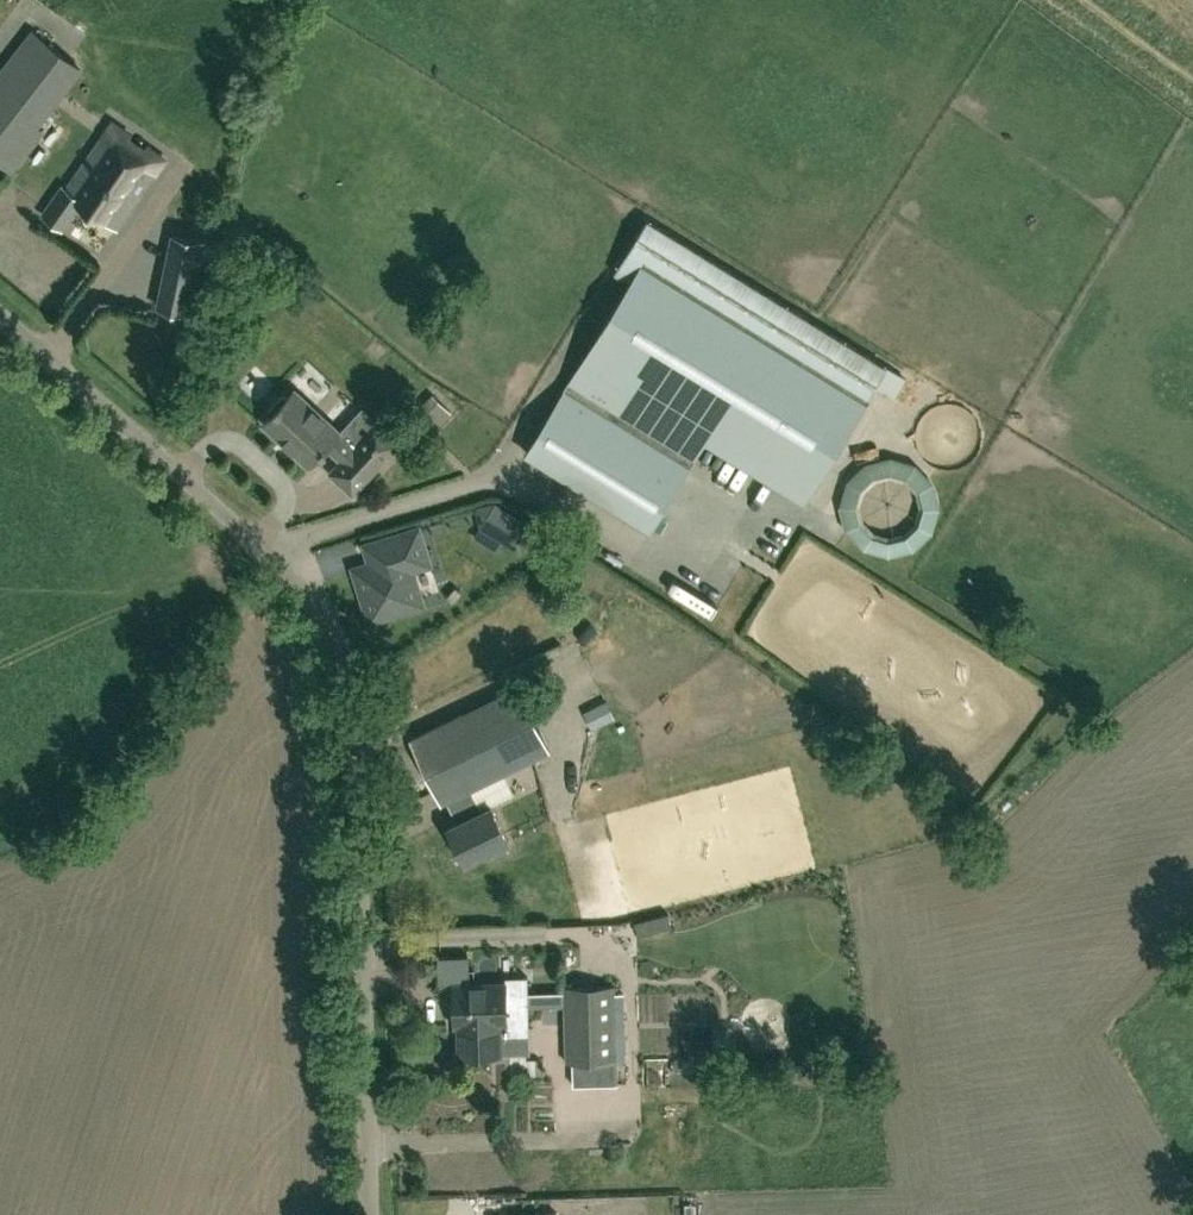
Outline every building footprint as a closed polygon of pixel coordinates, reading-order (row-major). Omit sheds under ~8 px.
[(44,127),(40,124),(52,108),(50,106),(80,67),(34,31),(2,72),(9,77),(0,88),(0,160),(12,169),(44,127)] [(138,155),(125,146),(131,135),(113,122),(66,189),(62,186),(43,213),(63,227),(81,201),(117,227),(165,159),(147,146),(138,155)] [(632,281),(527,452),(650,528),(705,438),(805,500),(876,385),(895,397),(906,378),(887,367),(648,219),(616,271),(632,281)] [(174,236),(159,305),(191,312),(206,243),(174,236)] [(352,492),(367,475),(398,442),(377,423),(355,447),(339,432),(340,431),(294,389),(287,397),(284,394),(268,410),(272,414),(264,421),(283,439),(283,440),(294,450),(294,449),(310,464),(327,445),(341,457),(343,459),(331,472),(352,492)] [(417,408),(412,413),(429,431),(430,432),(451,412),(433,393),(417,408)] [(479,526),(520,552),(535,526),(495,501),(474,506),(479,526)] [(370,620),(425,604),(414,569),(432,563),(420,527),(366,544),(371,562),(354,567),(370,620)] [(691,580),(687,590),(719,603),(723,593),(691,580)] [(454,600),(462,591),(457,587),(449,595),(454,600)] [(481,809),(470,787),(550,748),(519,684),(411,738),(442,801),(454,795),(464,817),(448,825),(466,862),(510,840),(492,804),(481,809)] [(565,1005),(565,994),(529,996),(528,992),(528,975),(506,976),(506,982),(454,983),(454,1009),(455,1009),(455,1007),(458,1007),(459,1023),(461,1023),(462,1032),(459,1032),(460,1054),(476,1053),(476,1058),(491,1057),(490,1053),(500,1053),(530,1052),(529,1025),(547,1025),(547,1006),(565,1005)] [(566,1059),(616,1059),(615,1001),(615,985),(565,985),(565,1005),(566,1059)]
